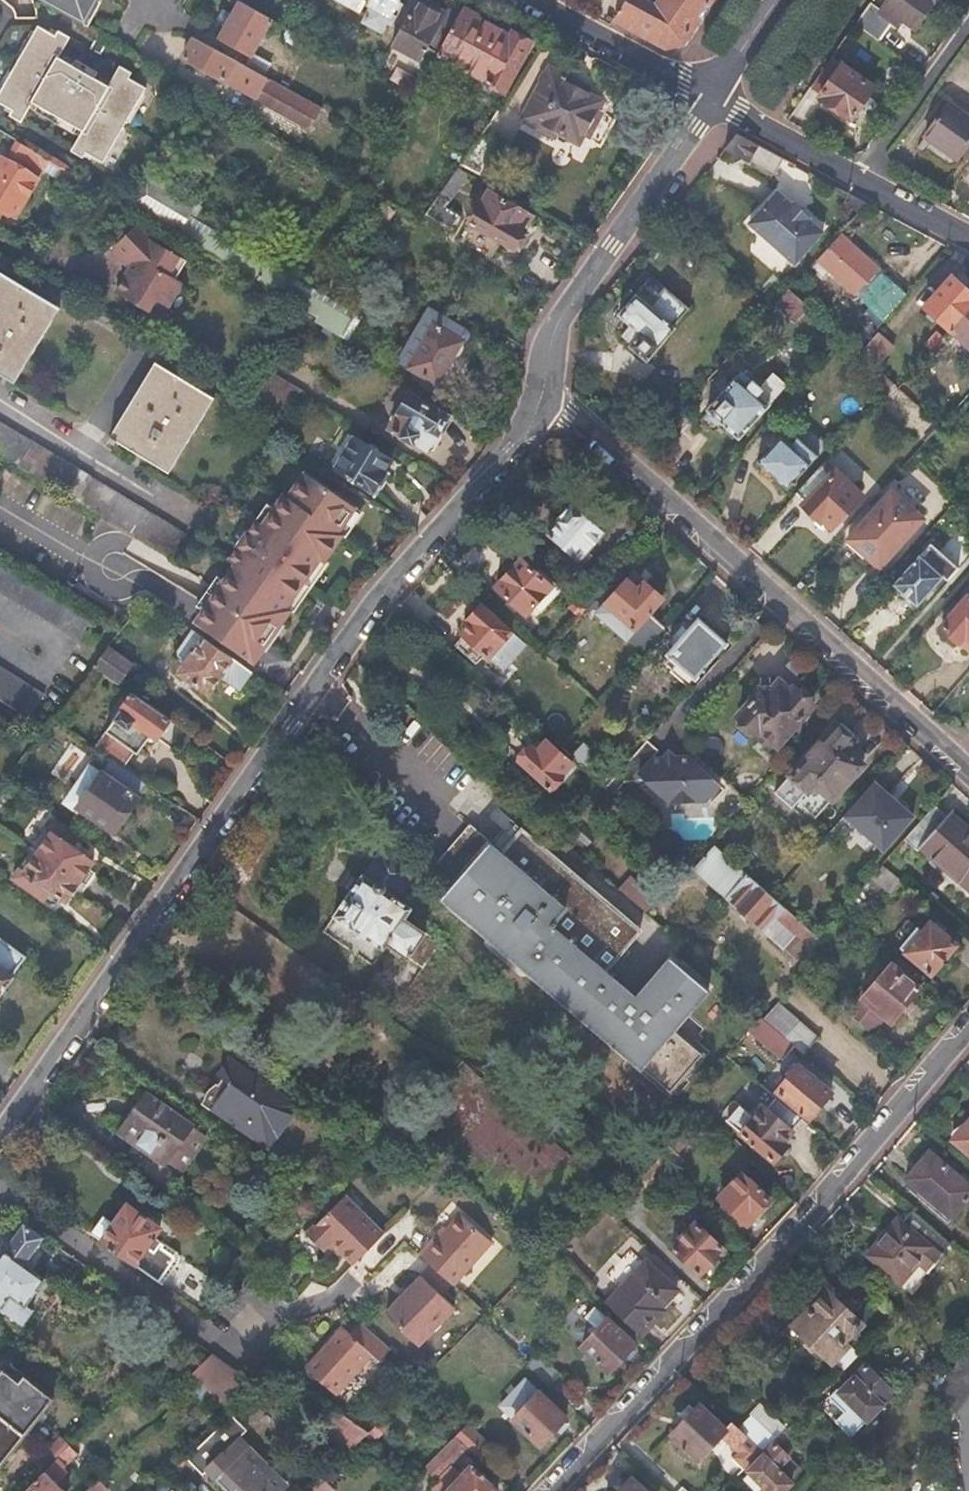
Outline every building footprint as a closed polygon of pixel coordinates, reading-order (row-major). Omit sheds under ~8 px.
[(86,27),(100,0),(40,0),(86,27)] [(363,10),(367,1),(373,4),(364,21),(382,31),(388,21),(392,24),(396,16),(401,18),(408,5),(400,0),(344,0),(363,10)] [(444,15),(417,0),(393,44),(420,59),(426,49),(438,55),(451,30),(440,23),(444,15)] [(613,17),(665,47),(686,39),(713,0),(624,0),(613,17)] [(881,11),(870,3),(855,23),(879,40),(894,20),(900,24),(903,18),(916,28),(936,0),(890,0),(881,11)] [(247,6),(241,2),(222,38),(253,55),(272,19),(247,6)] [(462,9),(451,30),(438,55),(437,56),(506,93),(531,46),(462,9)] [(0,99),(0,107),(15,116),(12,120),(22,127),(32,111),(82,140),(72,156),(84,162),(87,157),(104,167),(147,95),(131,85),(134,80),(121,72),(109,91),(61,62),(72,42),(61,36),(58,41),(41,31),(0,99)] [(195,38),(184,58),(258,99),(269,79),(195,38)] [(832,56),(811,86),(822,93),(821,95),(852,117),(874,86),(832,56)] [(573,78),(551,66),(523,119),(556,137),(559,132),(581,143),(604,102),(571,84),(573,78)] [(950,101),(925,135),(957,159),(968,143),(968,116),(950,101)] [(738,134),(726,148),(777,176),(785,160),(738,134)] [(496,147),(481,136),(463,163),(478,173),(496,147)] [(1,161),(0,162),(0,218),(2,214),(9,218),(19,215),(43,175),(85,201),(92,191),(17,146),(6,164),(1,161)] [(468,172),(460,167),(427,215),(454,232),(463,218),(446,208),(468,172)] [(143,177),(128,209),(183,235),(199,203),(143,177)] [(483,207),(481,205),(470,223),(516,250),(518,247),(521,249),(530,233),(519,226),(527,213),(492,192),(483,207)] [(774,195),(745,227),(792,269),(821,237),(806,223),(807,222),(789,206),(787,208),(774,195)] [(869,205),(854,197),(845,207),(857,217),(869,205)] [(145,322),(160,305),(166,311),(185,290),(173,280),(184,268),(137,225),(107,258),(126,275),(111,292),(145,322)] [(191,229),(181,246),(300,319),(319,330),(316,334),(343,351),(345,347),(356,329),(318,306),(191,229)] [(842,234),(818,261),(882,320),(906,293),(842,234)] [(925,306),(951,330),(968,310),(968,291),(953,276),(925,306)] [(0,277),(0,377),(13,385),(57,312),(0,277)] [(636,295),(619,315),(631,326),(622,336),(633,345),(631,347),(649,362),(677,329),(674,327),(689,310),(664,289),(649,306),(636,295)] [(423,323),(433,329),(408,371),(436,387),(469,332),(432,310),(423,323)] [(951,330),(968,346),(968,310),(951,330)] [(433,329),(423,323),(398,364),(408,371),(433,329)] [(890,349),(874,334),(857,352),(874,367),(890,349)] [(214,401),(154,366),(112,442),(171,477),(214,401)] [(759,387),(740,371),(707,408),(709,410),(698,423),(712,434),(722,423),(739,437),(786,385),(772,372),(759,387)] [(244,401),(284,425),(304,400),(261,376),(244,401)] [(448,417),(411,394),(389,430),(399,436),(397,439),(413,449),(415,447),(421,450),(431,433),(437,437),(448,417)] [(7,461),(172,560),(185,538),(0,427),(0,457),(7,461)] [(790,446),(780,437),(757,463),(787,489),(827,445),(807,428),(790,446)] [(389,462),(351,441),(333,473),(375,496),(386,477),(382,475),(389,462)] [(828,459),(797,494),(807,503),(805,505),(831,528),(858,498),(832,475),(839,469),(828,459)] [(236,566),(196,623),(255,664),(293,611),(288,608),(322,559),(327,562),(345,536),(341,533),(358,509),(307,473),(289,498),(285,495),(264,525),(258,521),(229,562),(236,566)] [(907,507),(892,494),(850,540),(851,541),(848,545),(862,557),(866,554),(878,565),(914,525),(902,514),(907,507)] [(555,520),(556,521),(545,534),(577,562),(604,532),(570,502),(555,520)] [(942,576),(920,557),(894,585),(916,605),(942,576)] [(553,589),(522,561),(497,589),(528,617),(553,589)] [(0,571),(0,591),(81,642),(97,618),(5,562),(0,571)] [(634,573),(626,582),(606,605),(597,616),(627,642),(643,654),(666,628),(651,615),(664,599),(646,583),(634,573)] [(939,625),(967,649),(968,647),(968,591),(939,625)] [(596,602),(588,596),(581,605),(588,611),(596,602)] [(474,626),(463,637),(465,639),(457,648),(477,666),(486,657),(490,660),(513,634),(483,605),(469,622),(474,626)] [(727,644),(700,620),(669,655),(696,679),(727,644)] [(178,654),(188,661),(181,672),(210,693),(233,659),(194,631),(178,654)] [(108,649),(93,668),(118,685),(132,666),(108,649)] [(31,720),(45,699),(0,670),(0,700),(31,720)] [(751,692),(756,696),(738,716),(774,748),(812,705),(793,688),(788,693),(777,683),(770,691),(760,681),(751,692)] [(168,720),(132,695),(105,734),(133,753),(137,756),(151,736),(155,739),(168,720)] [(853,741),(835,725),(774,794),(811,826),(864,766),(845,750),(853,741)] [(105,734),(96,748),(112,759),(123,767),(133,753),(105,734)] [(658,753),(646,742),(605,789),(613,796),(624,783),(642,782),(644,780),(668,804),(706,802),(718,787),(687,758),(654,761),(654,758),(658,753)] [(531,757),(524,765),(526,771),(550,794),(573,768),(550,747),(539,759),(536,756),(531,757)] [(102,774),(89,765),(61,805),(79,817),(82,812),(115,835),(139,799),(137,798),(147,784),(123,767),(112,759),(102,774)] [(915,822),(875,789),(843,826),(883,859),(915,822)] [(920,847),(968,887),(968,831),(947,813),(946,815),(934,804),(903,841),(915,852),(920,847)] [(53,833),(39,853),(86,886),(95,874),(88,869),(94,861),(72,846),(79,836),(55,819),(48,830),(53,833)] [(528,980),(533,975),(672,1097),(705,1060),(674,1032),(707,993),(670,960),(636,999),(605,971),(641,930),(524,827),(500,852),(473,829),(437,870),(457,888),(446,899),(450,902),(492,940),(489,944),(489,948),(525,980),(528,980)] [(695,869),(692,871),(765,936),(778,922),(796,938),(783,951),(798,964),(818,940),(714,846),(695,869)] [(367,874),(364,872),(335,913),(385,949),(390,943),(410,958),(427,934),(405,918),(413,908),(396,896),(414,872),(384,850),(367,874)] [(26,872),(20,868),(13,879),(38,896),(44,887),(65,901),(72,893),(78,897),(86,886),(39,853),(26,872)] [(881,866),(869,880),(878,887),(892,899),(904,886),(881,866)] [(632,876),(623,886),(644,904),(658,888),(648,878),(642,885),(632,876)] [(878,887),(869,880),(841,913),(850,920),(878,887)] [(915,933),(901,949),(933,976),(958,947),(932,925),(920,938),(915,933)] [(0,937),(0,996),(15,977),(12,975),(26,957),(0,937)] [(922,989),(894,965),(865,1001),(860,997),(846,1013),(874,1039),(889,1022),(892,1024),(922,989)] [(777,1006),(764,1022),(794,1047),(804,1056),(817,1039),(777,1006)] [(760,1019),(748,1033),(783,1061),(794,1047),(764,1022),(760,1019)] [(218,1076),(200,1101),(268,1149),(297,1108),(226,1058),(215,1074),(218,1076)] [(794,1064),(773,1089),(810,1119),(830,1095),(794,1064)] [(758,1087),(749,1098),(766,1112),(775,1100),(758,1087)] [(191,1126),(146,1095),(120,1134),(149,1154),(147,1157),(162,1167),(191,1126)] [(736,1111),(724,1126),(771,1166),(787,1147),(783,1143),(802,1120),(776,1099),(765,1113),(761,1111),(751,1123),(736,1111)] [(955,1143),(968,1155),(968,1128),(955,1143)] [(672,1130),(669,1134),(648,1155),(659,1165),(667,1172),(691,1148),(672,1130)] [(905,1179),(950,1218),(968,1197),(968,1184),(930,1150),(905,1179)] [(743,1175),(722,1198),(749,1224),(771,1201),(743,1175)] [(382,1235),(345,1198),(306,1238),(322,1253),(326,1249),(331,1244),(341,1254),(353,1265),(382,1235)] [(103,1219),(91,1236),(160,1284),(179,1257),(153,1239),(159,1231),(126,1208),(113,1227),(103,1219)] [(903,1221),(898,1217),(868,1251),(902,1280),(919,1261),(929,1269),(942,1254),(940,1253),(949,1243),(911,1211),(903,1221)] [(438,1241),(434,1237),(419,1255),(432,1267),(450,1282),(454,1286),(491,1241),(461,1215),(446,1232),(438,1241)] [(697,1222),(674,1247),(702,1274),(726,1249),(697,1222)] [(24,1224),(0,1258),(0,1304),(1,1305),(0,1307),(0,1308),(24,1324),(35,1308),(28,1303),(45,1278),(41,1275),(44,1270),(39,1267),(36,1272),(25,1265),(44,1238),(24,1224)] [(446,1232),(442,1229),(434,1237),(438,1241),(446,1232)] [(331,1244),(326,1249),(336,1259),(341,1254),(331,1244)] [(626,1293),(612,1308),(643,1336),(682,1293),(651,1265),(649,1267),(635,1254),(612,1280),(626,1293)] [(432,1267),(422,1278),(439,1294),(450,1282),(432,1267)] [(439,1294),(422,1278),(388,1316),(422,1347),(456,1308),(439,1294)] [(829,1287),(795,1321),(833,1359),(850,1342),(847,1339),(863,1322),(829,1287)] [(587,1321),(599,1333),(584,1348),(611,1373),(637,1346),(598,1310),(587,1321)] [(348,1331),(341,1324),(303,1366),(333,1393),(370,1351),(378,1358),(388,1347),(358,1320),(348,1331)] [(541,1357),(529,1370),(549,1388),(561,1375),(541,1357)] [(192,1375),(200,1383),(224,1407),(237,1393),(205,1361),(192,1375)] [(838,1388),(830,1396),(845,1411),(836,1420),(851,1436),(896,1392),(867,1363),(840,1390),(838,1388)] [(23,1436),(52,1400),(22,1376),(17,1383),(2,1370),(0,1372),(0,1418),(23,1436)] [(541,1393),(515,1420),(542,1445),(567,1419),(541,1393)] [(727,1428),(701,1404),(674,1433),(701,1459),(722,1437),(734,1449),(748,1434),(741,1428),(734,1421),(727,1428)] [(762,1405),(753,1416),(776,1438),(786,1428),(762,1405)] [(353,1454),(366,1435),(332,1412),(319,1431),(353,1454)] [(753,1416),(741,1428),(748,1434),(754,1440),(765,1450),(776,1438),(753,1416)] [(23,1436),(0,1418),(0,1464),(23,1436)] [(469,1424),(457,1437),(469,1449),(479,1458),(491,1445),(469,1424)] [(432,1487),(432,1490),(498,1490),(472,1467),(464,1476),(453,1466),(469,1449),(457,1437),(428,1465),(442,1478),(432,1487)] [(765,1450),(754,1440),(736,1458),(747,1468),(765,1450)] [(205,1468),(229,1490),(285,1490),(288,1488),(268,1469),(267,1469),(253,1483),(233,1463),(243,1453),(231,1442),(205,1468)] [(55,1462),(27,1490),(68,1490),(59,1482),(68,1472),(64,1468),(79,1453),(71,1445),(55,1462)] [(750,1472),(769,1490),(786,1490),(794,1484),(779,1469),(790,1458),(777,1445),(750,1472)] [(243,1453),(233,1463),(253,1483),(267,1469),(247,1449),(243,1453)] [(632,1480),(622,1490),(643,1490),(632,1480)] [(311,1490),(330,1490),(321,1481),(311,1490)]
